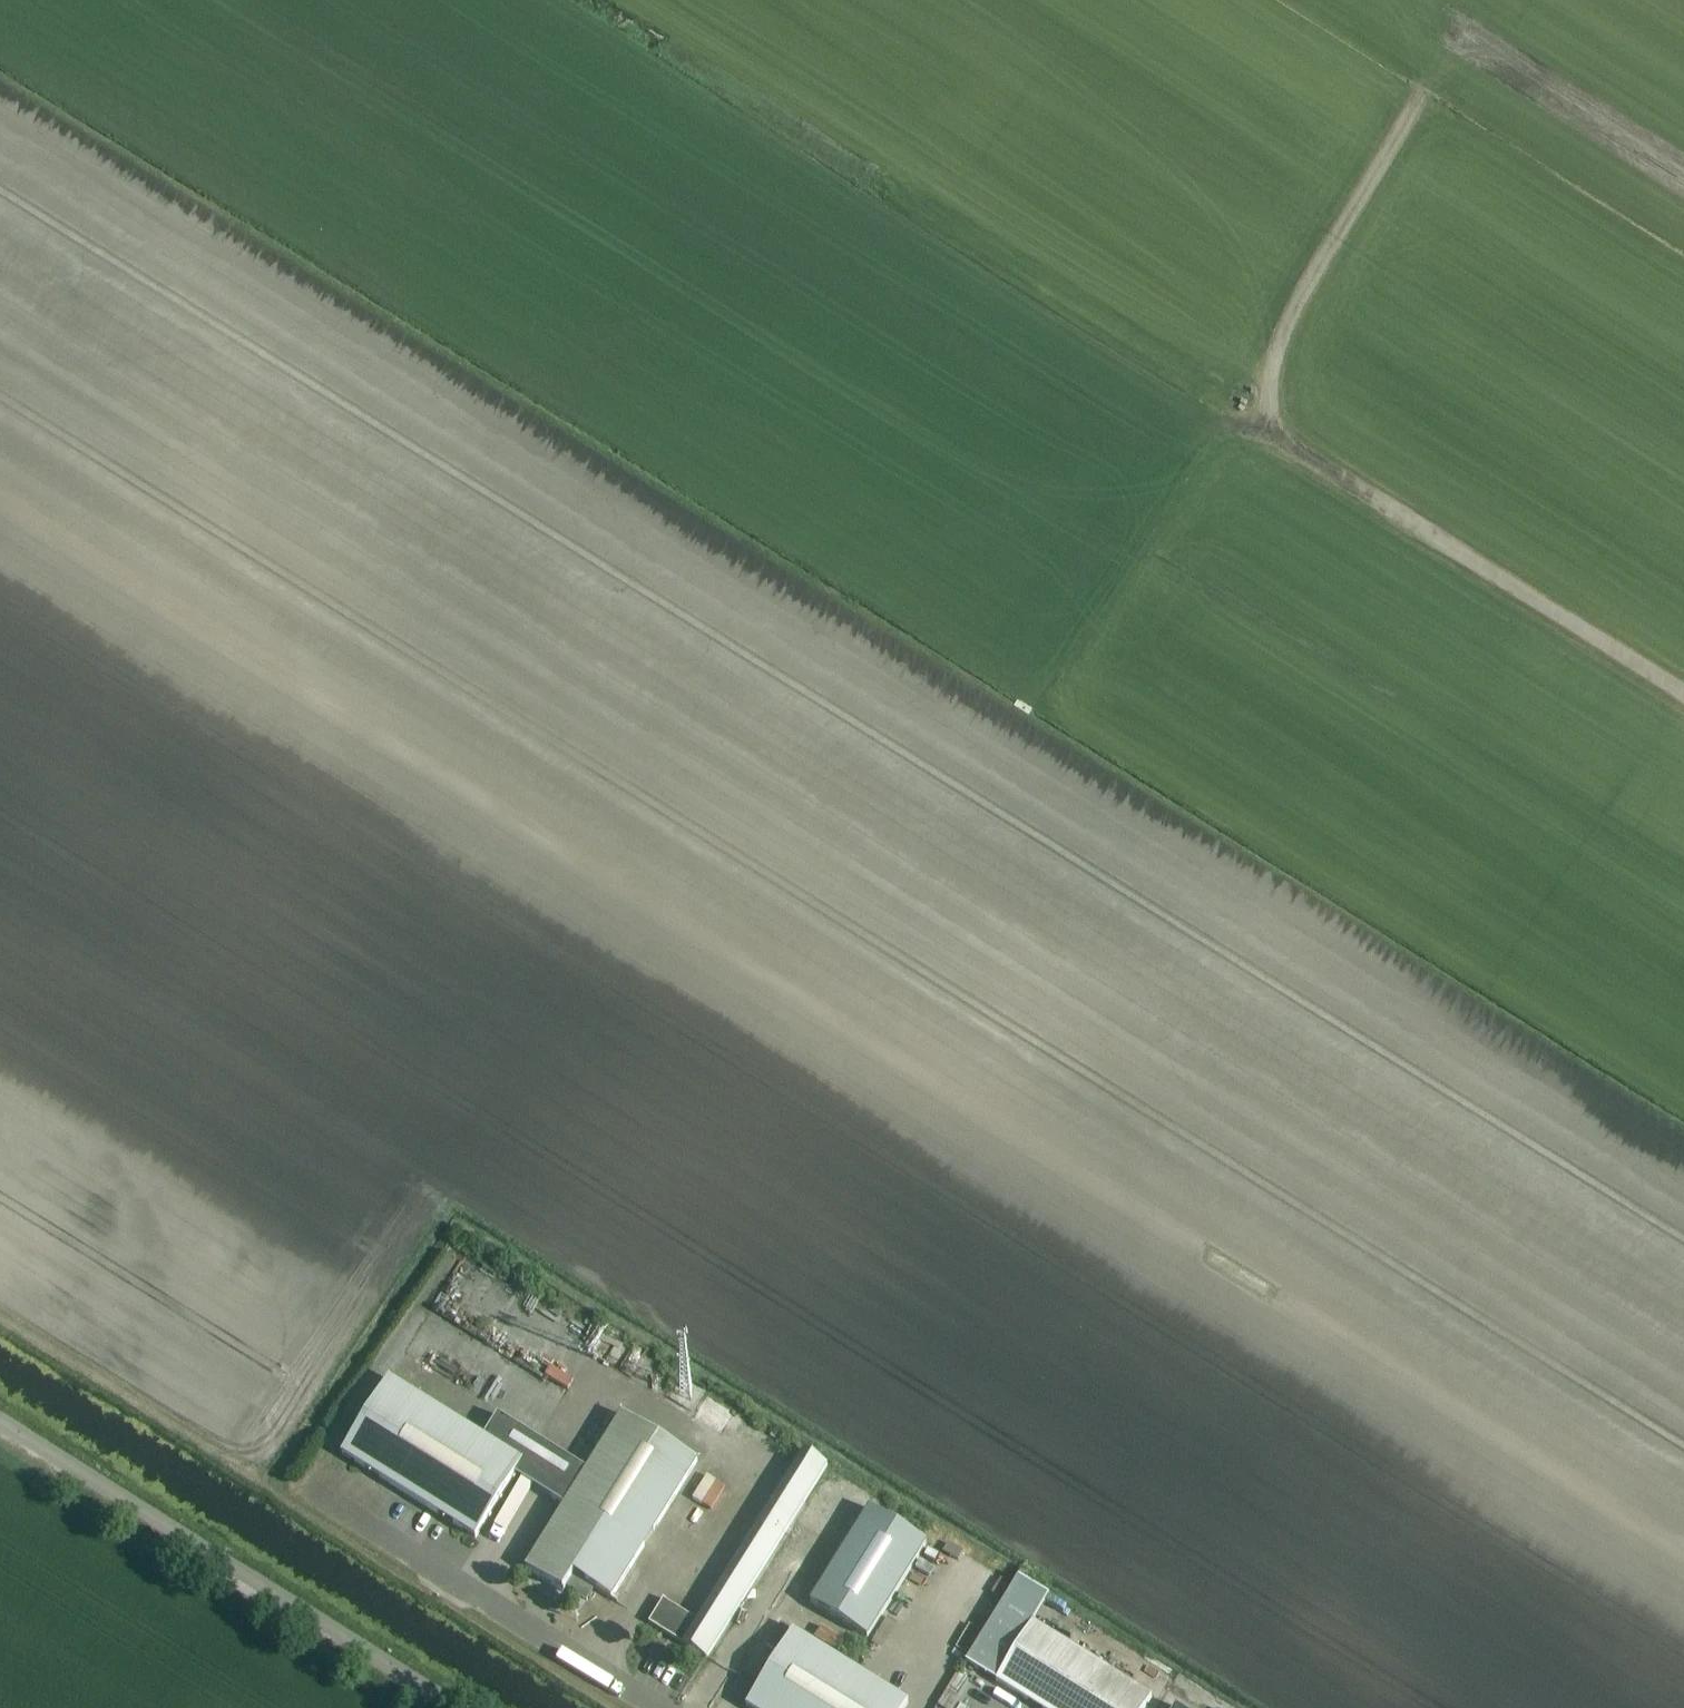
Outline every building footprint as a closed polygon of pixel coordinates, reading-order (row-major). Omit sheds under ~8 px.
[(515,1377),(509,1388),(532,1402),(539,1391),(515,1377)] [(522,1462),(484,1438),(388,1378),(341,1453),(474,1537),(514,1474),(522,1462)] [(498,1416),(484,1438),(522,1462),(514,1474),(563,1505),(524,1568),(561,1592),(564,1587),(585,1600),(593,1588),(615,1602),(616,1601),(610,1597),(696,1461),(621,1414),(585,1471),(498,1416)] [(705,1657),(826,1465),(802,1450),(696,1620),(662,1599),(647,1622),(705,1658),(705,1657)] [(867,1504),(808,1602),(867,1637),(926,1540),(867,1504)] [(955,1563),(961,1555),(945,1546),(940,1554),(955,1563)] [(964,1662),(994,1681),(1038,1707),(1143,1707),(1150,1697),(1033,1625),(1036,1620),(1050,1598),(1016,1577),(964,1662)] [(805,1611),(797,1625),(833,1645),(840,1630),(805,1611)] [(906,1703),(791,1631),(745,1706),(748,1707),(903,1707),(906,1703)]
